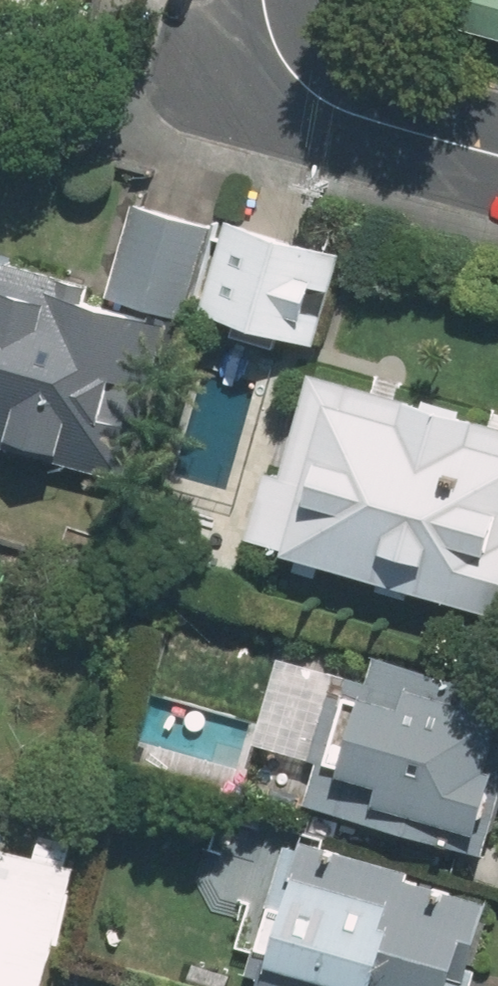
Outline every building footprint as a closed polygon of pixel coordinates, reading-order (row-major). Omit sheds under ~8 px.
[(481,18),(497,23),(497,0),(486,0),(481,18)] [(136,202),(111,293),(189,314),(214,223),(136,202)] [(232,217),(206,307),(323,341),(349,251),(232,217)] [(171,319),(77,295),(81,281),(2,261),(0,267),(0,448),(129,481),(171,319)] [(319,371),(290,474),(273,470),(255,534),(291,544),(289,552),(497,610),(497,420),(319,371)] [(351,648),(342,680),(280,663),(259,741),(318,757),(306,801),(497,855),(497,688),(351,648)] [(294,835),(252,980),(272,985),(472,985),(497,899),(415,875),(416,869),(294,835)] [(82,865),(0,843),(0,985),(49,985),(82,865)]
